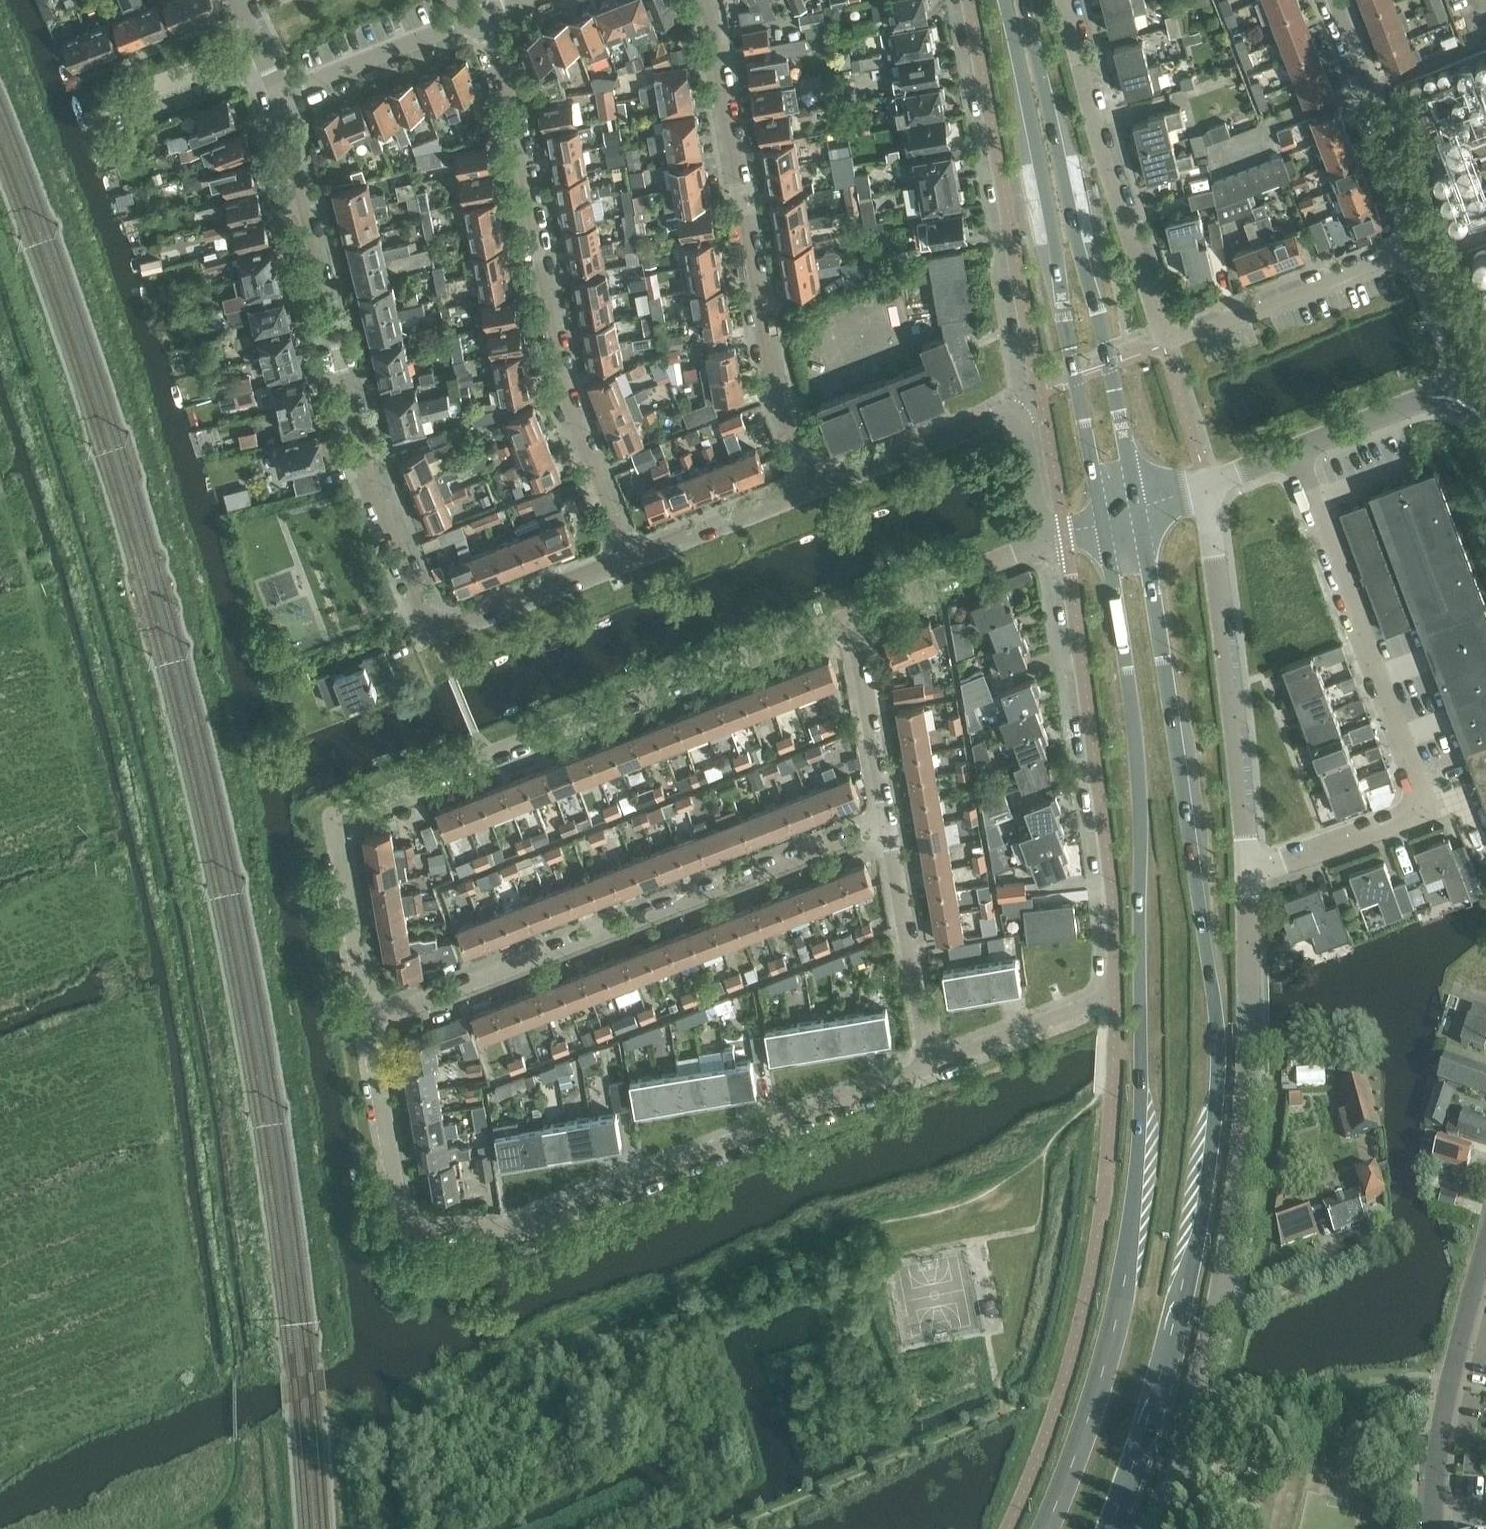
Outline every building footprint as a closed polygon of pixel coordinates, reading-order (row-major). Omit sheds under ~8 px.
[(45,17),(58,12),(53,0),(39,0),(45,17)] [(68,9),(76,5),(73,0),(64,0),(68,9)] [(132,0),(120,0),(126,15),(114,20),(125,48),(147,40),(132,0)] [(147,40),(170,31),(159,2),(146,7),(143,0),(132,0),(147,40)] [(190,0),(164,0),(175,29),(198,20),(190,0)] [(198,20),(220,11),(216,0),(190,0),(198,20)] [(640,53),(619,0),(619,1),(619,2),(611,5),(608,4),(602,6),(601,9),(598,10),(609,38),(622,33),(631,56),(640,53)] [(619,0),(640,53),(648,50),(639,27),(652,22),(644,0),(624,0),(620,1),(620,0),(619,0)] [(659,27),(664,39),(671,36),(666,24),(667,24),(665,18),(679,13),(674,0),(648,0),(659,27)] [(739,11),(739,14),(740,17),(741,23),(765,18),(766,18),(760,0),(754,0),(750,2),(751,9),(747,10),(739,11)] [(766,18),(775,17),(768,0),(760,0),(766,18)] [(800,0),(790,0),(795,13),(803,9),(800,0)] [(881,31),(896,28),(895,25),(912,22),(911,20),(928,17),(926,6),(929,6),(928,0),(877,0),(871,1),(874,17),(856,20),(858,35),(881,31)] [(1105,9),(1140,0),(1103,0),(1105,9)] [(1105,9),(1111,33),(1139,26),(1136,14),(1148,10),(1146,0),(1140,0),(1105,9)] [(1225,13),(1233,10),(1229,0),(1220,0),(1225,13)] [(1274,18),(1301,8),(1298,0),(1267,0),(1274,18)] [(1367,11),(1394,1),(1394,0),(1363,0),(1367,11)] [(1367,11),(1374,30),(1405,18),(1402,10),(1398,11),(1394,1),(1367,11)] [(1443,4),(1435,7),(1440,20),(1448,17),(1443,4)] [(838,7),(826,9),(829,25),(835,24),(840,19),(838,7)] [(1274,18),(1282,39),(1309,29),(1301,8),(1274,18)] [(800,13),(802,28),(826,24),(824,10),(800,13)] [(1233,10),(1225,13),(1230,26),(1238,23),(1233,10)] [(582,17),(572,20),(588,60),(610,51),(594,12),(592,13),(589,11),(583,13),(582,17)] [(1166,16),(1168,27),(1180,24),(1177,14),(1166,16)] [(1374,30),(1381,49),(1408,38),(1404,28),(1408,26),(1405,18),(1374,30)] [(579,50),(568,22),(565,23),(562,21),(557,24),(555,27),(546,30),(557,59),(554,60),(554,61),(561,79),(570,76),(565,64),(565,56),(579,50)] [(108,22),(86,31),(97,59),(120,51),(108,22)] [(929,23),(896,28),(881,31),(883,43),(888,44),(890,57),(900,55),(900,54),(933,48),(931,37),(935,36),(933,24),(929,24),(929,23)] [(1180,24),(1168,27),(1171,36),(1182,33),(1180,24)] [(771,45),(768,28),(744,32),(746,49),(771,45)] [(1282,39),(1290,60),(1317,50),(1309,29),(1282,39)] [(1200,30),(1188,33),(1191,43),(1203,40),(1200,30)] [(97,59),(86,31),(63,40),(74,68),(97,59)] [(540,67),(554,61),(554,60),(542,32),(540,33),(537,32),(531,34),(530,37),(519,41),(533,78),(543,74),(540,67)] [(1441,39),(1444,47),(1458,42),(1454,34),(1441,39)] [(1408,38),(1381,49),(1388,68),(1419,56),(1416,47),(1412,48),(1408,38)] [(792,79),(788,55),(808,52),(806,39),(770,45),(772,58),(748,62),(753,86),(792,79)] [(1236,42),(1241,55),(1249,52),(1244,39),(1236,42)] [(1143,40),(1115,47),(1121,71),(1149,64),(1148,62),(1143,40)] [(880,54),(868,56),(853,59),(851,47),(842,49),(845,68),(853,67),(853,68),(881,63),(880,54)] [(671,51),(673,62),(686,60),(684,49),(671,51)] [(1290,60),(1298,81),(1325,71),(1317,50),(1290,60)] [(1249,52),(1241,55),(1246,68),(1254,65),(1249,52)] [(906,87),(906,85),(939,80),(937,68),(940,68),(938,55),(935,56),(934,54),(901,60),(904,74),(893,76),(896,89),(906,87)] [(645,66),(643,58),(642,55),(626,60),(629,71),(645,66)] [(443,70),(455,99),(468,94),(471,102),(481,98),(478,89),(467,61),(456,65),(453,64),(448,66),(446,69),(443,70)] [(1149,64),(1121,71),(1121,73),(1123,77),(1127,94),(1155,87),(1162,86),(1160,77),(1159,72),(1163,71),(1161,61),(1149,64)] [(639,87),(641,96),(691,87),(689,78),(691,76),(690,70),(687,68),(687,65),(655,71),(657,86),(651,85),(639,87)] [(1325,71),(1298,81),(1306,102),(1333,91),(1325,71)] [(452,121),(461,118),(457,106),(454,99),(451,100),(440,72),(430,76),(427,74),(421,77),(420,80),(417,81),(428,109),(445,102),(452,121)] [(566,95),(558,75),(535,84),(542,100),(566,95)] [(819,85),(817,75),(801,77),(803,87),(819,85)] [(1181,78),(1184,88),(1195,85),(1192,75),(1181,78)] [(599,76),(592,79),(596,89),(604,88),(599,76)] [(1251,83),(1256,96),(1265,93),(1260,80),(1251,83)] [(391,91),(402,119),(424,111),(413,82),(404,86),(401,85),(395,87),(394,90),(391,91)] [(754,92),(756,103),(753,106),(754,112),(757,113),(758,116),(787,111),(785,96),(796,94),(795,85),(754,92)] [(910,119),(910,117),(944,111),(942,100),(946,99),(944,87),(940,88),(940,86),(897,93),(899,108),(897,109),(899,121),(910,119)] [(691,87),(641,96),(642,103),(660,100),(662,114),(694,109),(694,106),(696,104),(695,98),(692,96),(691,87)] [(600,119),(606,118),(616,117),(612,89),(602,90),(596,91),(598,106),(600,119)] [(365,102),(376,131),(377,132),(394,125),(401,144),(410,141),(402,119),(398,121),(387,93),(378,96),(375,95),(369,97),(368,100),(365,102)] [(1265,93),(1256,96),(1261,110),(1270,106),(1265,93)] [(191,132),(194,140),(238,124),(236,118),(237,115),(234,106),(231,105),(229,100),(197,112),(203,127),(191,132)] [(543,113),(541,116),(543,124),(545,126),(546,129),(576,124),(571,100),(542,105),(543,113)] [(616,101),(619,121),(627,120),(624,100),(616,101)] [(341,111),(340,112),(351,141),(367,134),(375,153),(384,150),(379,139),(377,132),(376,131),(373,132),(361,103),(351,107),(348,106),(342,108),(341,111)] [(811,116),(809,106),(797,108),(799,119),(811,116)] [(1312,118),(1321,140),(1348,130),(1339,107),(1312,118)] [(1134,124),(1141,149),(1173,141),(1170,127),(1185,123),(1181,108),(1149,116),(1149,117),(1150,117),(1150,119),(1134,124)] [(351,141),(340,112),(339,112),(337,113),(334,111),(328,113),(327,117),(317,121),(319,128),(331,158),(340,154),(337,147),(351,141)] [(647,134),(649,143),(699,134),(697,125),(699,123),(698,117),(696,116),(695,113),(663,118),(665,131),(647,134)] [(762,140),(763,143),(794,138),(790,114),(756,120),(756,121),(759,121),(760,130),(757,130),(759,141),(762,140)] [(950,122),(946,121),(946,117),(911,123),(914,138),(906,140),(908,152),(918,150),(917,148),(950,143),(948,132),(951,130),(950,122)] [(1209,129),(1204,130),(1206,143),(1230,134),(1225,120),(1208,126),(1209,129)] [(550,153),(551,155),(583,149),(581,137),(593,134),(591,125),(547,133),(549,143),(547,145),(548,151),(550,153)] [(466,129),(460,131),(466,145),(488,140),(486,126),(467,133),(466,129)] [(1281,129),(1277,131),(1281,139),(1282,138),(1285,137),(1293,134),(1291,129),(1290,126),(1285,128),(1281,129)] [(622,140),(622,138),(620,127),(604,131),(606,144),(622,140)] [(1206,143),(1204,130),(1191,135),(1195,154),(1207,151),(1206,143)] [(1321,140),(1329,163),(1357,153),(1348,130),(1321,140)] [(186,133),(168,138),(170,150),(171,149),(189,145),(188,141),(186,133)] [(241,133),(203,147),(212,169),(221,165),(222,166),(250,155),(248,149),(250,148),(246,137),(243,138),(241,133)] [(699,134),(649,143),(650,152),(668,149),(670,162),(703,156),(702,153),(704,151),(703,145),(700,144),(699,134)] [(1282,138),(1281,139),(1284,147),(1296,143),(1293,134),(1285,137),(1282,138)] [(413,145),(415,154),(443,149),(439,136),(413,145)] [(1173,141),(1141,149),(1148,179),(1181,171),(1180,167),(1195,164),(1192,151),(1177,155),(1173,141)] [(765,160),(766,169),(799,163),(795,142),(763,147),(763,150),(761,150),(762,160),(765,160)] [(623,148),(622,143),(613,144),(604,146),(606,155),(608,166),(617,165),(626,163),(623,148)] [(189,146),(179,149),(182,160),(190,158),(200,154),(198,147),(197,144),(190,146),(189,146)] [(447,153),(448,162),(459,160),(461,174),(491,169),(491,166),(493,163),(491,155),(488,153),(487,145),(447,153)] [(626,147),(629,167),(633,166),(634,167),(641,166),(638,145),(626,147)] [(849,145),(829,148),(831,158),(851,155),(849,145)] [(443,149),(415,154),(415,155),(417,154),(420,168),(443,163),(441,151),(444,150),(443,149)] [(583,149),(551,155),(551,157),(549,160),(550,165),(553,167),(555,176),(587,170),(583,149)] [(898,149),(886,151),(887,159),(887,160),(900,158),(898,149)] [(819,160),(818,152),(805,154),(807,162),(819,160)] [(915,175),(917,185),(956,178),(955,169),(958,167),(956,159),(953,158),(952,153),(916,160),(919,174),(915,175)] [(1329,163),(1338,186),(1365,176),(1357,153),(1329,163)] [(836,187),(843,186),(843,185),(856,182),(852,155),(851,155),(831,158),(836,187)] [(1283,155),(1271,160),(1279,182),(1291,178),(1290,173),(1284,160),(1283,155)] [(1209,156),(1200,158),(1202,171),(1211,169),(1209,156)] [(1293,157),(1284,160),(1290,173),(1298,170),(1293,157)] [(671,165),(674,187),(707,182),(707,179),(709,177),(708,171),(705,170),(703,160),(671,165)] [(1271,160),(1259,164),(1268,187),(1279,182),(1271,160)] [(225,183),(228,194),(257,187),(257,185),(259,181),(257,176),(254,173),(252,163),(211,172),(214,185),(225,183)] [(799,163),(766,169),(768,179),(766,179),(768,189),(770,188),(770,191),(803,185),(799,163)] [(1259,164),(1248,169),(1256,191),(1268,187),(1259,164)] [(644,169),(630,171),(632,186),(646,183),(644,169)] [(1248,169),(1236,173),(1245,195),(1248,194),(1256,191),(1248,169)] [(352,172),(354,183),(366,180),(364,170),(352,172)] [(1291,177),(1295,187),(1308,182),(1305,172),(1291,177)] [(494,183),(492,173),(461,179),(465,202),(496,197),(496,194),(498,192),(497,185),(494,183)] [(859,195),(862,194),(869,193),(872,193),(873,192),(872,184),(870,173),(869,173),(856,175),(859,195)] [(1236,173),(1225,177),(1233,200),(1245,195),(1236,173)] [(558,193),(560,202),(601,194),(601,195),(611,193),(610,184),(598,186),(598,185),(590,187),(587,174),(556,180),(556,183),(554,185),(555,191),(558,193)] [(183,179),(185,188),(201,184),(199,175),(183,179)] [(1342,195),(1347,209),(1374,199),(1365,176),(1338,186),(1327,191),(1330,200),(1342,195)] [(1213,182),(1217,206),(1233,200),(1225,177),(1213,182)] [(956,178),(917,185),(918,195),(915,195),(917,210),(960,202),(960,198),(962,196),(961,188),(958,187),(956,178)] [(707,182),(674,187),(676,200),(664,202),(666,211),(711,203),(709,194),(711,191),(710,185),(708,184),(707,182)] [(847,212),(860,210),(860,209),(862,209),(861,202),(860,203),(856,182),(843,185),(843,186),(847,212)] [(339,203),(341,213),(386,202),(384,192),(371,195),(368,183),(336,191),(337,194),(335,196),(336,202),(339,203)] [(401,199),(407,197),(417,195),(414,183),(398,187),(401,199)] [(622,190),(625,213),(635,211),(631,188),(622,190)] [(1189,194),(1192,208),(1215,202),(1213,188),(1189,194)] [(423,191),(417,192),(421,210),(430,208),(426,190),(423,191)] [(261,201),(258,191),(223,200),(225,209),(230,208),(233,222),(264,215),(264,213),(266,212),(263,201),(261,201)] [(648,192),(633,195),(636,211),(635,212),(636,220),(652,217),(648,192)] [(862,225),(867,224),(877,222),(874,200),(875,200),(873,192),(872,193),(869,193),(862,194),(863,202),(861,202),(862,209),(860,209),(860,210),(862,225)] [(601,194),(560,202),(561,211),(559,213),(560,219),(563,221),(564,223),(605,216),(601,195),(601,194)] [(1233,200),(1217,206),(1220,222),(1254,209),(1248,194),(1245,195),(1233,200)] [(417,195),(407,197),(409,207),(419,205),(417,195)] [(1299,200),(1303,210),(1317,205),(1313,195),(1299,200)] [(197,202),(199,211),(218,207),(216,197),(197,202)] [(772,205),(771,207),(772,213),(774,214),(776,223),(774,223),(774,224),(808,219),(809,219),(817,217),(822,216),(821,208),(807,211),(805,197),(772,202),(772,205)] [(1374,199),(1347,209),(1338,213),(1341,219),(1345,221),(1351,220),(1360,243),(1383,235),(1378,223),(1383,222),(1374,199)] [(465,207),(469,228),(501,222),(501,220),(503,218),(501,212),(499,210),(497,201),(465,207)] [(386,202),(341,213),(344,223),(342,225),(343,231),(346,233),(347,236),(379,228),(376,217),(389,214),(386,202)] [(682,223),(684,237),(716,231),(715,229),(717,226),(716,219),(713,218),(712,207),(668,215),(670,225),(682,223)] [(430,209),(422,211),(426,233),(426,236),(435,234),(434,227),(430,209)] [(1192,214),(1167,220),(1170,235),(1173,244),(1181,242),(1199,238),(1206,236),(1205,234),(1204,229),(1200,212),(1198,213),(1192,214)] [(965,223),(963,213),(928,219),(928,220),(918,221),(923,246),(932,244),(933,245),(937,244),(938,245),(944,244),(945,242),(967,238),(967,235),(969,234),(967,223),(965,223)] [(1268,214),(1257,218),(1263,236),(1275,265),(1305,254),(1298,235),(1296,229),(1285,233),(1284,231),(1284,229),(1281,227),(1277,226),(1273,227),(1268,214)] [(808,219),(774,224),(774,225),(776,225),(776,229),(777,233),(776,235),(775,236),(776,242),(779,243),(779,246),(792,244),(812,240),(810,227),(818,225),(830,223),(832,223),(834,223),(833,218),(833,215),(832,215),(829,215),(822,216),(817,217),(809,219),(808,219)] [(660,216),(636,220),(638,232),(662,228),(660,216)] [(265,218),(234,226),(240,249),(241,249),(271,242),(270,239),(272,236),(270,230),(267,228),(265,218)] [(1254,245),(1235,252),(1244,277),(1275,265),(1257,218),(1245,223),(1254,245)] [(1309,224),(1318,249),(1332,244),(1322,219),(1309,224)] [(1209,222),(1211,235),(1221,232),(1218,220),(1209,222)] [(567,240),(569,249),(600,243),(596,221),(565,227),(565,230),(563,232),(564,238),(567,240)] [(877,222),(867,224),(870,239),(885,237),(883,221),(877,222)] [(501,222),(469,228),(473,250),(505,244),(503,234),(505,232),(504,226),(501,225),(501,222)] [(203,229),(206,239),(212,238),(228,234),(227,229),(225,223),(203,229)] [(865,232),(853,234),(857,259),(868,257),(870,257),(865,232)] [(1221,232),(1211,235),(1213,247),(1224,245),(1221,232)] [(435,234),(426,236),(431,259),(440,258),(435,234)] [(350,245),(347,246),(350,256),(352,255),(353,259),(353,260),(354,261),(355,266),(385,258),(394,256),(403,254),(407,253),(411,252),(410,249),(408,242),(398,245),(383,248),(380,235),(349,242),(350,245)] [(625,238),(627,250),(639,248),(637,236),(625,238)] [(1199,238),(1181,242),(1187,265),(1190,277),(1191,277),(1215,271),(1207,242),(1206,236),(1199,238)] [(684,245),(688,266),(721,261),(720,258),(722,256),(721,250),(719,249),(717,239),(684,245)] [(600,243),(569,249),(570,258),(568,260),(569,266),(572,267),(573,270),(604,264),(603,255),(615,252),(612,241),(600,243)] [(783,271),(783,272),(841,261),(839,253),(835,249),(826,251),(823,256),(815,257),(813,244),(780,250),(781,252),(779,255),(780,260),(782,262),(784,271),(783,271)] [(1466,253),(1485,304),(1485,245),(1466,253)] [(240,249),(207,257),(209,267),(232,262),(232,265),(242,263),(245,276),(277,269),(277,267),(278,264),(277,257),(274,255),(271,246),(242,253),(241,249),(240,249)] [(641,249),(645,268),(658,265),(654,247),(641,249)] [(357,275),(354,276),(357,285),(359,285),(360,288),(391,280),(389,270),(398,268),(405,266),(408,266),(417,264),(423,262),(427,261),(431,260),(431,259),(428,248),(418,251),(411,252),(407,253),(403,254),(394,256),(385,258),(355,266),(357,275)] [(474,254),(478,275),(510,269),(505,248),(474,254)] [(853,250),(841,252),(842,261),(855,259),(853,250)] [(929,361),(819,404),(834,442),(864,431),(863,429),(874,425),(874,427),(901,417),(900,415),(915,409),(916,411),(946,399),(942,390),(953,386),(953,387),(981,377),(962,330),(972,326),(970,313),(973,312),(962,251),(930,256),(908,265),(914,281),(933,278),(941,318),(943,317),(946,335),(923,344),(929,361)] [(149,260),(141,262),(142,268),(143,273),(146,272),(163,268),(162,261),(161,257),(149,260)] [(842,261),(841,261),(842,271),(845,287),(859,285),(873,282),(872,280),(868,257),(857,259),(855,259),(842,261)] [(721,261),(688,266),(692,288),(724,282),(723,273),(725,270),(724,264),(721,263),(721,261)] [(841,261),(783,272),(784,272),(786,281),(784,283),(785,289),(787,291),(788,293),(797,292),(800,308),(816,302),(814,289),(821,287),(818,275),(842,271),(841,261)] [(441,266),(433,267),(436,283),(437,283),(444,282),(446,281),(444,269),(443,265),(441,266)] [(236,294),(225,297),(226,300),(228,309),(242,305),(250,303),(249,300),(252,299),(283,292),(282,287),(280,282),(282,279),(280,272),(278,270),(277,269),(245,276),(242,277),(235,278),(236,281),(239,293),(236,294)] [(510,269),(478,275),(482,297),(514,291),(513,288),(515,286),(514,280),(511,278),(510,269)] [(577,298),(578,300),(610,294),(606,272),(574,278),(576,288),(574,290),(575,296),(577,298)] [(657,272),(646,274),(650,297),(661,294),(657,272)] [(629,288),(630,290),(648,286),(645,275),(645,273),(627,276),(629,288)] [(437,283),(436,283),(438,295),(448,293),(446,281),(444,282),(437,283)] [(670,285),(671,293),(683,291),(682,283),(670,285)] [(364,305),(367,315),(398,308),(392,285),(361,293),(362,296),(359,296),(362,306),(364,305)] [(680,306),(682,316),(729,308),(727,299),(729,297),(728,291),(725,289),(725,286),(693,292),(695,304),(680,306)] [(647,290),(636,293),(640,311),(651,309),(647,290)] [(404,297),(406,306),(419,303),(417,294),(404,297)] [(610,294),(578,300),(578,302),(576,304),(577,310),(580,312),(582,322),(614,316),(610,294)] [(654,315),(655,321),(666,319),(661,295),(650,297),(653,315),(654,315)] [(517,308),(516,301),(515,297),(484,303),(488,327),(520,321),(519,318),(521,316),(520,309),(517,308)] [(242,305),(228,309),(231,323),(247,319),(251,318),(254,331),(276,326),(290,323),(290,322),(290,320),(291,318),(289,310),(287,309),(285,299),(251,307),(250,303),(242,305)] [(398,308),(367,315),(369,326),(367,326),(369,336),(371,335),(372,338),(403,331),(400,318),(425,312),(423,302),(419,303),(406,306),(398,308)] [(706,334),(708,343),(729,339),(727,331),(732,330),(732,327),(734,325),(733,319),(730,317),(729,308),(682,316),(683,324),(698,321),(700,335),(706,334)] [(642,317),(645,335),(657,333),(655,321),(654,315),(653,315),(642,317)] [(585,338),(587,347),(619,341),(615,319),(583,326),(583,328),(581,331),(582,337),(585,338)] [(522,335),(521,328),(520,325),(489,331),(493,354),(525,349),(524,346),(526,344),(525,337),(522,335)] [(260,334),(266,357),(297,349),(296,348),(298,345),(296,338),(293,336),(291,327),(260,334)] [(424,339),(422,329),(410,332),(412,341),(424,339)] [(234,337),(236,347),(254,343),(252,333),(234,337)] [(638,337),(626,339),(628,347),(648,343),(649,346),(659,344),(657,333),(645,335),(645,336),(638,337)] [(661,337),(664,351),(681,348),(683,347),(681,334),(661,337)] [(378,363),(379,366),(408,359),(403,336),(373,343),(376,353),(374,356),(375,361),(378,363)] [(708,343),(714,376),(740,371),(736,347),(730,348),(729,339),(708,343)] [(619,341),(587,347),(588,356),(587,358),(588,365),(590,366),(591,369),(623,363),(619,341)] [(681,348),(664,351),(664,353),(665,353),(668,352),(668,354),(669,355),(664,356),(667,371),(680,368),(678,352),(680,352),(682,352),(681,348)] [(297,349),(266,357),(271,380),(302,372),(300,363),(302,360),(300,353),(297,352),(297,349)] [(493,358),(497,380),(529,374),(528,364),(530,362),(529,356),(526,354),(525,352),(493,358)] [(662,358),(651,362),(655,374),(666,370),(662,358)] [(408,359),(379,366),(379,368),(378,372),(379,377),(382,379),(384,389),(414,382),(408,359)] [(457,376),(459,386),(475,383),(474,379),(472,370),(467,371),(464,360),(454,362),(456,370),(457,374),(457,376)] [(624,370),(627,378),(639,373),(636,365),(624,370)] [(697,366),(683,369),(686,381),(699,378),(697,366)] [(420,373),(422,383),(434,380),(432,371),(420,373)] [(740,371),(714,376),(718,400),(744,395),(740,371)] [(591,382),(600,405),(625,395),(615,373),(591,382)] [(529,374),(497,380),(501,402),(533,396),(533,393),(535,391),(534,385),(531,384),(529,374)] [(232,379),(235,393),(254,388),(251,375),(232,379)] [(274,387),(279,410),(312,402),(309,391),(306,389),(304,380),(274,387)] [(469,385),(460,387),(462,402),(472,400),(469,385)] [(389,417),(450,403),(462,400),(460,391),(419,401),(416,387),(386,394),(386,397),(385,400),(386,406),(389,408),(391,416),(389,417)] [(600,405),(609,427),(633,418),(628,404),(649,395),(645,387),(625,395),(600,405)] [(254,388),(235,393),(238,406),(257,402),(254,388)] [(682,412),(688,425),(718,413),(712,400),(682,412)] [(312,402),(279,410),(285,432),(315,425),(313,415),(314,412),(312,402)] [(450,403),(389,417),(389,418),(391,418),(393,426),(392,429),(393,435),(396,437),(397,439),(426,432),(423,419),(452,412),(450,403)] [(509,417),(518,439),(543,429),(534,407),(509,417)] [(657,417),(654,409),(642,414),(645,422),(657,417)] [(483,411),(472,414),(475,425),(485,422),(483,411)] [(719,421),(724,434),(746,425),(741,412),(719,421)] [(633,418),(609,427),(618,450),(642,441),(633,418)] [(696,428),(686,432),(689,439),(694,442),(701,439),(696,428)] [(518,439),(527,462),(552,452),(543,429),(518,439)] [(239,434),(241,445),(259,441),(256,430),(239,434)] [(450,451),(447,441),(450,440),(447,431),(428,438),(436,457),(450,451)] [(726,438),(734,457),(743,482),(766,473),(756,449),(742,454),(734,435),(726,438)] [(284,473),(292,471),(297,493),(321,487),(316,465),(325,463),(318,436),(278,445),(284,473)] [(497,448),(500,456),(512,451),(509,443),(497,448)] [(659,443),(650,446),(657,463),(657,464),(658,464),(666,461),(659,443)] [(703,446),(708,459),(716,456),(711,443),(703,446)] [(632,454),(636,465),(647,460),(649,466),(657,463),(650,446),(632,454)] [(401,460),(411,483),(434,473),(426,450),(401,460)] [(552,452),(527,462),(506,470),(509,479),(530,470),(536,485),(561,475),(552,452)] [(681,455),(688,475),(698,499),(720,490),(711,466),(697,472),(689,452),(681,455)] [(480,455),(470,459),(474,470),(484,466),(480,455)] [(734,457),(711,466),(720,490),(743,482),(734,457)] [(666,461),(658,464),(675,508),(698,499),(688,475),(674,481),(666,461)] [(411,483),(420,505),(444,496),(438,482),(460,473),(456,464),(434,473),(411,483)] [(675,508),(658,464),(657,464),(650,467),(658,487),(643,493),(652,517),(675,508)] [(1418,621),(1420,625),(1484,601),(1435,468),(1370,492),(1373,500),(1342,511),(1387,633),(1418,621)] [(230,505),(254,499),(250,484),(226,490),(230,505)] [(465,487),(444,496),(420,505),(429,528),(453,518),(448,505),(469,496),(465,487)] [(534,506),(542,528),(553,555),(577,546),(566,519),(552,524),(548,514),(559,510),(551,490),(530,498),(533,507),(534,506)] [(488,494),(481,497),(484,504),(491,501),(488,494)] [(585,496),(577,503),(585,522),(594,518),(585,496)] [(520,512),(533,507),(530,498),(517,503),(520,512)] [(497,511),(484,516),(487,525),(500,520),(497,511)] [(487,525),(484,516),(471,521),(474,530),(487,525)] [(483,582),(472,555),(461,525),(437,534),(421,540),(421,541),(425,551),(441,544),(442,545),(455,540),(463,559),(449,564),(460,591),(483,582)] [(542,528),(519,537),(530,564),(553,555),(542,528)] [(519,537),(496,546),(506,573),(530,564),(519,537)] [(496,546),(472,555),(483,582),(506,573),(496,546)] [(1021,571),(1006,577),(1009,586),(1032,577),(1029,568),(1021,571)] [(970,629),(989,622),(1014,612),(1006,589),(972,602),(978,617),(965,622),(964,621),(951,623),(955,648),(971,642),(969,631),(971,630),(970,629)] [(1420,625),(1464,744),(1485,736),(1485,606),(1484,601),(1420,625)] [(989,622),(998,644),(1023,635),(1014,612),(989,622)] [(929,620),(907,628),(922,667),(926,696),(934,695),(932,685),(932,683),(930,665),(933,664),(927,649),(939,645),(929,620)] [(922,667),(907,628),(885,637),(889,648),(885,650),(890,663),(894,661),(894,662),(906,657),(912,672),(914,672),(915,686),(894,689),(896,702),(926,696),(922,667)] [(974,651),(971,630),(969,631),(971,642),(955,648),(957,657),(974,651)] [(1023,635),(998,644),(994,646),(999,659),(990,662),(994,672),(1027,659),(1024,649),(1028,648),(1023,635)] [(1290,698),(1291,699),(1326,686),(1318,665),(1324,662),(1325,665),(1347,657),(1342,644),(1281,667),(1284,675),(1282,676),(1283,677),(1285,677),(1292,697),(1290,698)] [(395,674),(386,651),(363,660),(365,665),(337,676),(335,671),(319,677),(329,704),(347,697),(349,704),(377,693),(373,684),(375,683),(375,682),(395,674)] [(827,660),(808,667),(814,684),(814,685),(817,692),(836,685),(838,684),(839,684),(839,683),(839,682),(835,672),(832,665),(829,659),(828,659),(827,659),(827,660)] [(808,667),(786,675),(795,700),(817,692),(814,685),(808,667)] [(312,678),(309,669),(295,674),(298,682),(312,678)] [(961,682),(963,695),(988,685),(983,673),(961,682)] [(786,675),(764,684),(774,709),(795,700),(786,675)] [(1341,680),(1344,691),(1358,686),(1354,675),(1341,680)] [(1000,692),(998,693),(1006,714),(1035,704),(1040,702),(1038,698),(1036,693),(1041,691),(1036,678),(1031,680),(1031,679),(1004,689),(1003,689),(1002,689),(1002,691),(1000,692)] [(764,684),(742,692),(752,717),(774,709),(764,684)] [(938,684),(932,685),(934,695),(944,693),(943,688),(938,684)] [(988,685),(963,695),(966,707),(992,697),(988,685)] [(1299,721),(1299,722),(1334,709),(1326,686),(1291,699),(1291,700),(1293,699),(1301,720),(1299,721)] [(742,692),(720,701),(730,726),(752,717),(742,692)] [(1349,703),(1353,714),(1366,709),(1362,698),(1349,703)] [(720,701),(699,709),(708,734),(730,726),(720,701)] [(1006,714),(1001,716),(1009,739),(1014,737),(1039,728),(1043,727),(1035,704),(1006,714)] [(898,710),(902,733),(928,728),(923,705),(898,710)] [(699,709),(677,718),(687,743),(708,734),(699,709)] [(1307,744),(1308,745),(1343,732),(1334,709),(1299,722),(1301,722),(1309,743),(1307,744)] [(948,717),(949,725),(961,723),(960,715),(948,717)] [(677,718),(655,726),(665,751),(687,743),(677,718)] [(834,718),(828,720),(832,731),(839,729),(834,718)] [(832,731),(828,720),(820,723),(824,734),(832,731)] [(1316,767),(1351,755),(1346,741),(1353,739),(1354,742),(1376,734),(1371,721),(1343,732),(1308,745),(1310,745),(1318,766),(1316,767)] [(820,723),(810,727),(814,738),(824,734),(820,723)] [(961,723),(949,725),(951,733),(962,730),(961,723)] [(655,726),(633,735),(643,760),(665,751),(655,726)] [(902,733),(906,756),(932,752),(928,728),(902,733)] [(1039,728),(1014,737),(1022,760),(1043,752),(1047,751),(1039,728)] [(792,734),(784,737),(789,748),(796,745),(792,734)] [(633,735),(612,743),(621,768),(643,760),(633,735)] [(1464,744),(1485,802),(1485,736),(1464,744)] [(789,748),(784,737),(777,740),(781,751),(789,748)] [(821,744),(826,756),(844,748),(840,737),(821,744)] [(972,744),(974,752),(987,747),(984,740),(972,744)] [(612,743),(590,752),(600,777),(621,768),(612,743)] [(821,744),(813,747),(817,758),(825,755),(821,744)] [(1366,749),(1370,759),(1383,754),(1379,744),(1366,749)] [(817,758),(813,747),(806,750),(810,760),(817,758)] [(987,747),(974,752),(976,763),(991,758),(987,747)] [(809,756),(806,750),(806,749),(791,754),(796,767),(811,762),(810,760),(809,756)] [(749,751),(741,754),(745,765),(753,762),(749,751)] [(590,752),(568,760),(578,785),(600,777),(590,752)] [(906,756),(910,779),(936,775),(932,752),(906,756)] [(1022,760),(1014,763),(1023,786),(1051,775),(1043,752),(1022,760)] [(745,765),(741,754),(734,757),(738,768),(745,765)] [(729,755),(720,759),(724,770),(733,767),(729,755)] [(1325,790),(1360,777),(1351,755),(1316,767),(1317,768),(1318,768),(1326,789),(1325,790)] [(568,760),(546,769),(556,794),(578,785),(568,760)] [(778,761),(770,764),(774,774),(782,772),(778,761)] [(956,763),(957,771),(969,769),(968,761),(956,763)] [(774,774),(770,764),(763,767),(767,777),(774,774)] [(827,767),(822,769),(826,777),(828,785),(838,810),(852,805),(860,801),(859,799),(850,776),(839,781),(833,765),(827,767)] [(1360,777),(1325,790),(1325,791),(1327,790),(1335,811),(1333,812),(1333,813),(1368,800),(1364,790),(1392,779),(1388,767),(1366,775),(1360,777)] [(705,768),(697,771),(702,782),(709,779),(705,768)] [(759,768),(748,772),(754,789),(765,785),(759,768)] [(546,769),(525,777),(534,802),(556,794),(546,769)] [(969,769),(957,771),(959,779),(970,777),(969,769)] [(702,782),(697,771),(690,774),(694,785),(702,782)] [(910,779),(914,802),(940,798),(936,775),(910,779)] [(525,777),(503,786),(512,810),(534,802),(525,777)] [(734,778),(727,781),(731,791),(738,788),(734,778)] [(731,791),(727,781),(719,783),(723,794),(731,791)] [(662,785),(654,788),(658,799),(666,796),(662,785)] [(828,785),(807,793),(816,818),(838,810),(828,785)] [(503,786),(481,794),(491,819),(512,810),(503,786)] [(635,795),(632,796),(633,798),(636,807),(651,801),(658,799),(654,788),(647,791),(635,795)] [(981,800),(984,813),(1009,803),(1004,791),(981,800)] [(807,793),(785,802),(795,827),(816,818),(807,793)] [(481,794),(459,803),(469,827),(491,819),(481,794)] [(690,795),(683,798),(687,808),(695,805),(690,795)] [(632,796),(622,800),(626,811),(636,807),(633,798),(632,796)] [(1031,821),(1020,825),(1023,834),(1059,820),(1056,811),(1061,809),(1056,796),(1051,797),(1026,807),(1031,821)] [(687,808),(683,798),(676,800),(680,811),(687,808)] [(914,802),(918,825),(944,821),(940,798),(914,802)] [(672,801),(661,805),(661,806),(665,816),(676,812),(672,801)] [(618,802),(611,805),(615,815),(622,813),(618,802)] [(785,802),(763,810),(773,835),(795,827),(785,802)] [(469,827),(459,803),(437,811),(447,836),(469,827)] [(1009,803),(984,813),(990,846),(999,843),(996,822),(1014,816),(1009,803)] [(615,815),(611,805),(603,808),(607,818),(615,815)] [(964,809),(965,817),(977,815),(976,807),(964,809)] [(763,810),(741,819),(751,844),(773,835),(763,810)] [(647,812),(639,814),(644,825),(651,822),(647,812)] [(644,825),(639,814),(632,817),(636,828),(644,825)] [(977,815),(965,817),(967,825),(979,823),(977,815)] [(582,820),(584,828),(593,824),(590,817),(582,820)] [(574,819),(567,822),(571,832),(578,829),(574,819)] [(722,826),(720,827),(729,852),(745,846),(749,844),(751,844),(741,819),(722,826)] [(1023,834),(1021,834),(1026,849),(1029,848),(1032,856),(1059,846),(1064,844),(1060,835),(1064,833),(1059,820),(1023,834)] [(918,825),(922,848),(948,844),(944,821),(918,825)] [(571,832),(567,822),(559,825),(564,835),(571,832)] [(697,825),(694,826),(698,836),(708,861),(709,860),(719,856),(727,853),(729,852),(720,827),(709,831),(708,828),(705,822),(697,825)] [(438,844),(431,825),(421,829),(428,848),(438,844)] [(603,828),(596,831),(600,842),(607,839),(603,828)] [(600,842),(596,831),(588,834),(592,845),(600,842)] [(365,836),(369,861),(414,853),(413,844),(393,847),(391,832),(365,836)] [(531,836),(524,838),(528,849),(535,846),(531,836)] [(698,836),(676,844),(686,869),(708,861),(698,836)] [(528,849),(524,838),(516,841),(520,852),(528,849)] [(1469,853),(1457,857),(1450,838),(1415,851),(1426,880),(1443,874),(1453,900),(1469,894),(1471,900),(1485,895),(1469,853)] [(581,856),(574,839),(564,843),(571,860),(581,856)] [(676,844),(654,853),(664,878),(686,869),(676,844)] [(922,848),(926,871),(952,867),(948,844),(922,848)] [(560,845),(552,848),(557,859),(564,856),(560,845)] [(1059,846),(1032,856),(1037,869),(1035,870),(1039,879),(1068,869),(1059,846)] [(501,847),(492,851),(496,862),(505,858),(501,847)] [(557,859),(552,848),(545,851),(549,862),(557,859)] [(431,855),(428,856),(431,870),(431,873),(447,870),(447,868),(444,852),(431,855)] [(373,884),(399,880),(407,878),(405,864),(416,862),(414,853),(369,861),(373,884)] [(487,853),(480,855),(484,866),(491,863),(487,853)] [(654,853),(633,861),(642,886),(664,878),(654,853)] [(972,855),(973,863),(985,861),(984,853),(972,855)] [(480,855),(459,864),(463,874),(484,866),(480,855)] [(992,862),(994,872),(1012,865),(1009,856),(992,862)] [(633,861),(611,870),(620,895),(642,886),(633,861)] [(985,861),(973,863),(975,871),(987,869),(985,861)] [(516,862),(509,865),(513,876),(520,873),(516,862)] [(1350,875),(1361,904),(1379,898),(1387,919),(1403,913),(1403,911),(1415,906),(1406,881),(1394,885),(1385,862),(1350,875)] [(865,864),(843,873),(853,897),(874,889),(865,864)] [(513,876),(509,865),(501,868),(505,879),(513,876)] [(926,871),(930,894),(956,890),(952,867),(926,871)] [(1413,867),(1402,872),(1406,881),(1417,877),(1413,867)] [(611,870),(589,878),(599,903),(620,895),(611,870)] [(843,873),(821,881),(831,906),(853,897),(843,873)] [(589,878),(567,887),(577,911),(599,903),(589,878)] [(473,879),(466,882),(470,892),(477,890),(473,879)] [(373,884),(377,908),(423,900),(421,891),(401,895),(399,880),(373,884)] [(821,881),(800,889),(809,914),(831,906),(821,881)] [(470,892),(466,882),(458,885),(463,895),(470,892)] [(1025,882),(997,885),(999,899),(1002,899),(1026,895),(1027,895),(1025,882)] [(1417,901),(1429,897),(1423,882),(1412,885),(1417,901)] [(976,886),(978,896),(990,894),(988,884),(976,886)] [(1293,937),(1312,930),(1319,949),(1351,937),(1338,902),(1327,906),(1320,886),(1285,899),(1291,914),(1285,917),(1293,937)] [(1343,886),(1334,890),(1338,902),(1339,904),(1349,900),(1343,886)] [(567,887),(545,895),(555,920),(577,911),(567,887)] [(800,889),(778,898),(787,923),(809,914),(800,889)] [(930,894),(934,917),(960,913),(956,890),(930,894)] [(529,892),(522,895),(525,903),(524,903),(533,928),(541,925),(547,923),(548,923),(555,920),(545,895),(532,900),(529,892)] [(1002,899),(1003,915),(1024,913),(1027,943),(1076,936),(1073,902),(1053,904),(1053,902),(1046,903),(1046,905),(1033,906),(1031,895),(1002,899)] [(437,897),(423,900),(424,909),(440,906),(437,897)] [(778,898),(756,906),(765,931),(787,923),(778,898)] [(992,898),(980,900),(981,909),(984,908),(993,907),(992,898)] [(377,908),(381,930),(407,926),(404,912),(424,909),(423,900),(377,908)] [(524,903),(502,912),(512,937),(533,928),(524,903)] [(756,906),(734,915),(744,939),(765,931),(756,906)] [(984,908),(981,909),(983,916),(995,914),(993,907),(984,908)] [(480,911),(478,911),(481,920),(480,920),(481,923),(482,925),(485,934),(490,945),(496,943),(511,937),(512,937),(502,912),(489,917),(489,916),(486,908),(480,911)] [(960,913),(934,917),(938,940),(964,936),(960,913)] [(734,915),(712,923),(722,948),(744,939),(734,915)] [(480,920),(458,929),(468,954),(490,945),(485,934),(482,925),(481,923),(480,920)] [(993,922),(983,923),(985,932),(995,930),(993,922)] [(712,923),(690,932),(700,956),(722,948),(712,923)] [(870,923),(863,925),(867,936),(875,934),(870,923)] [(867,936),(863,925),(856,928),(860,939),(867,936)] [(407,926),(381,930),(385,955),(393,954),(437,944),(436,936),(425,938),(421,937),(409,939),(407,926)] [(690,932),(669,940),(678,965),(700,956),(690,932)] [(988,939),(990,949),(1006,946),(1004,937),(988,939)] [(669,940),(647,948),(656,973),(678,965),(669,940)] [(827,940),(820,942),(824,953),(831,950),(827,940)] [(980,941),(964,944),(966,954),(981,951),(980,941)] [(393,954),(397,977),(423,973),(421,961),(439,957),(441,965),(458,958),(452,942),(437,944),(393,954)] [(824,953),(820,942),(812,945),(816,956),(824,953)] [(805,944),(798,946),(803,960),(811,957),(805,944)] [(966,954),(964,944),(946,947),(948,957),(951,956),(953,966),(961,965),(959,955),(966,954)] [(849,953),(853,961),(868,956),(864,947),(849,953)] [(647,948),(625,957),(635,982),(656,973),(647,948)] [(784,956),(776,959),(780,970),(788,967),(784,956)] [(842,956),(827,961),(830,970),(845,964),(842,956)] [(625,957),(603,965),(613,990),(635,982),(625,957)] [(780,970),(776,959),(769,962),(773,973),(780,970)] [(1016,959),(992,963),(997,995),(1022,991),(1016,959)] [(830,970),(827,961),(813,967),(816,975),(830,970)] [(992,963),(968,967),(973,999),(997,995),(992,963)] [(765,964),(755,967),(759,978),(769,974),(765,964)] [(603,965),(581,974),(591,998),(613,990),(603,965)] [(973,999),(968,967),(944,971),(949,1003),(973,999)] [(740,973),(733,976),(737,987),(744,984),(740,973)] [(796,973),(781,979),(781,980),(784,988),(799,982),(796,973)] [(581,974),(560,982),(569,1007),(591,998),(581,974)] [(737,987),(733,976),(725,979),(729,989),(737,987)] [(781,979),(766,984),(768,988),(770,993),(784,988),(781,980),(781,979)] [(560,982),(538,991),(547,1015),(569,1007),(560,982)] [(696,990),(689,993),(693,1003),(701,1000),(696,990)] [(538,991),(516,999),(526,1024),(547,1015),(538,991)] [(693,1003),(689,993),(682,996),(686,1006),(693,1003)] [(516,999),(494,1008),(504,1032),(526,1024),(516,999)] [(714,1005),(718,1013),(733,1008),(729,999),(714,1005)] [(1470,1019),(1469,1019),(1466,1028),(1461,1043),(1485,1051),(1485,1048),(1485,1009),(1474,1006),(1470,1019)] [(653,1007),(646,1010),(650,1020),(657,1018),(653,1007)] [(504,1032),(494,1008),(473,1016),(482,1041),(504,1032)] [(705,1008),(692,1013),(695,1022),(709,1017),(705,1008)] [(886,1009),(862,1013),(867,1045),(891,1041),(886,1009)] [(650,1020),(646,1010),(638,1013),(642,1023),(650,1020)] [(635,1012),(623,1016),(628,1029),(639,1024),(635,1012)] [(695,1022),(692,1013),(677,1019),(680,1028),(695,1022)] [(862,1013),(838,1017),(843,1049),(867,1045),(862,1013)] [(623,1016),(613,1020),(617,1033),(628,1029),(623,1016)] [(413,1066),(433,1063),(438,1062),(436,1049),(472,1036),(465,1017),(423,1033),(425,1039),(409,1041),(413,1066)] [(838,1017),(814,1021),(819,1053),(843,1049),(838,1017)] [(814,1021),(790,1025),(795,1057),(819,1053),(814,1021)] [(609,1024),(602,1027),(606,1037),(613,1034),(609,1024)] [(660,1025),(646,1031),(646,1032),(649,1040),(652,1039),(662,1035),(663,1034),(660,1025)] [(795,1057),(790,1025),(766,1029),(771,1061),(795,1057)] [(606,1037),(602,1027),(594,1030),(598,1040),(606,1037)] [(590,1031),(581,1035),(585,1045),(594,1042),(590,1031)] [(631,1037),(624,1039),(624,1040),(625,1045),(625,1047),(634,1045),(649,1040),(646,1032),(646,1031),(631,1037)] [(762,1035),(751,1037),(755,1060),(765,1059),(762,1035)] [(566,1041),(559,1043),(563,1054),(570,1051),(566,1041)] [(563,1054),(559,1043),(551,1046),(555,1057),(563,1054)] [(579,1057),(582,1065),(597,1060),(594,1051),(579,1057)] [(537,1052),(515,1060),(519,1071),(541,1062),(537,1052)] [(677,1059),(679,1072),(684,1104),(708,1101),(703,1068),(701,1069),(698,1055),(677,1059)] [(1485,1098),(1485,1072),(1446,1059),(1444,1066),(1438,1082),(1485,1098)] [(519,1071),(515,1060),(507,1063),(511,1074),(519,1071)] [(569,1060),(557,1065),(561,1074),(573,1069),(569,1060)] [(751,1061),(727,1065),(732,1097),(756,1093),(751,1061)] [(466,1065),(468,1074),(481,1072),(480,1062),(466,1065)] [(405,1068),(409,1092),(437,1087),(433,1063),(413,1066),(405,1068)] [(561,1074),(557,1065),(540,1071),(544,1080),(561,1074)] [(727,1065),(703,1068),(708,1101),(732,1097),(727,1065)] [(1362,1070),(1337,1076),(1347,1112),(1339,1114),(1346,1139),(1378,1130),(1362,1070)] [(679,1072),(655,1076),(660,1108),(684,1104),(679,1072)] [(570,1073),(559,1076),(562,1088),(573,1085),(570,1073)] [(660,1108),(655,1076),(631,1080),(636,1112),(660,1108)] [(524,1078),(511,1082),(514,1091),(527,1086),(524,1078)] [(625,1081),(611,1083),(615,1108),(629,1106),(625,1081)] [(514,1091),(511,1082),(495,1089),(498,1097),(514,1091)] [(409,1092),(413,1116),(442,1111),(437,1087),(409,1092)] [(464,1090),(466,1099),(480,1097),(478,1088),(464,1090)] [(1425,1124),(1442,1129),(1454,1095),(1436,1089),(1425,1124)] [(1301,1092),(1289,1092),(1289,1107),(1302,1107),(1301,1092)] [(413,1116),(418,1140),(446,1136),(457,1133),(455,1121),(444,1123),(442,1111),(413,1116)] [(1461,1127),(1451,1124),(1447,1135),(1458,1139),(1459,1136),(1485,1145),(1485,1119),(1466,1112),(1461,1127)] [(617,1114),(593,1117),(598,1150),(622,1146),(617,1114)] [(530,1118),(519,1119),(519,1120),(520,1129),(525,1161),(544,1158),(550,1157),(544,1125),(543,1116),(530,1118)] [(486,1117),(474,1120),(476,1130),(488,1128),(486,1117)] [(593,1117),(568,1121),(574,1153),(598,1150),(593,1117)] [(519,1119),(495,1123),(496,1133),(501,1165),(521,1162),(525,1161),(520,1129),(519,1120),(519,1119)] [(568,1121),(544,1125),(550,1157),(574,1153),(568,1121)] [(1424,1145),(1438,1149),(1434,1163),(1467,1173),(1474,1150),(1427,1135),(1424,1145)] [(422,1165),(430,1163),(459,1158),(470,1156),(469,1146),(461,1148),(457,1144),(448,1146),(446,1136),(418,1140),(422,1165)] [(491,1144),(478,1146),(480,1155),(488,1154),(492,1153),(491,1146),(491,1144)] [(492,1177),(488,1154),(476,1155),(480,1179),(492,1177)] [(459,1158),(430,1163),(435,1197),(460,1193),(456,1169),(461,1168),(459,1158)] [(1363,1190),(1355,1193),(1323,1205),(1334,1234),(1366,1221),(1360,1204),(1386,1194),(1376,1168),(1357,1175),(1363,1190)] [(1442,1191),(1439,1203),(1455,1208),(1459,1197),(1442,1191)] [(1272,1220),(1281,1247),(1317,1234),(1307,1207),(1272,1220)] [(997,1302),(983,1305),(985,1318),(999,1316),(997,1302)]
